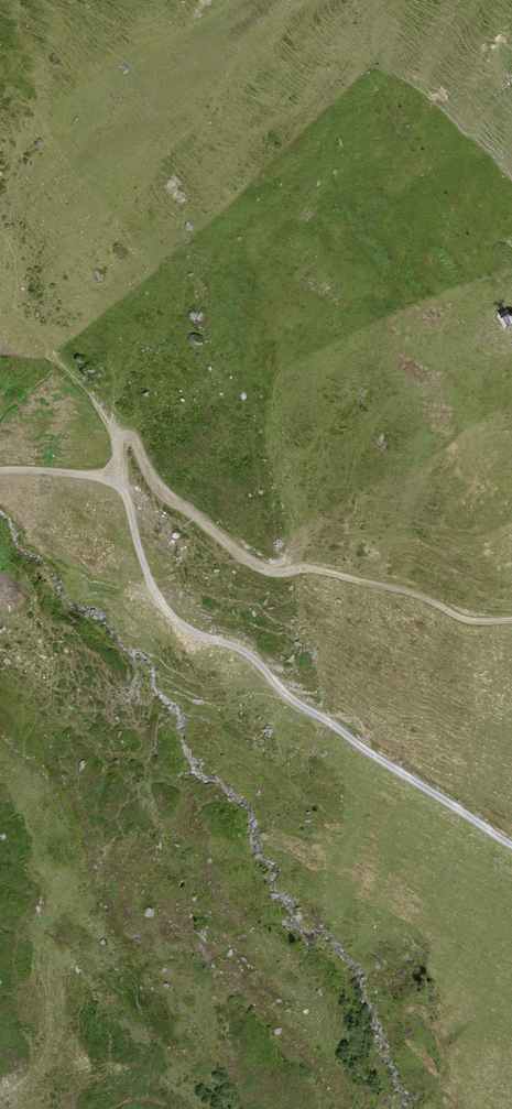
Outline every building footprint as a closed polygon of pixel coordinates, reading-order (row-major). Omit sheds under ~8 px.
[(511,321),(511,313),(503,315),(505,322),(511,321)]
